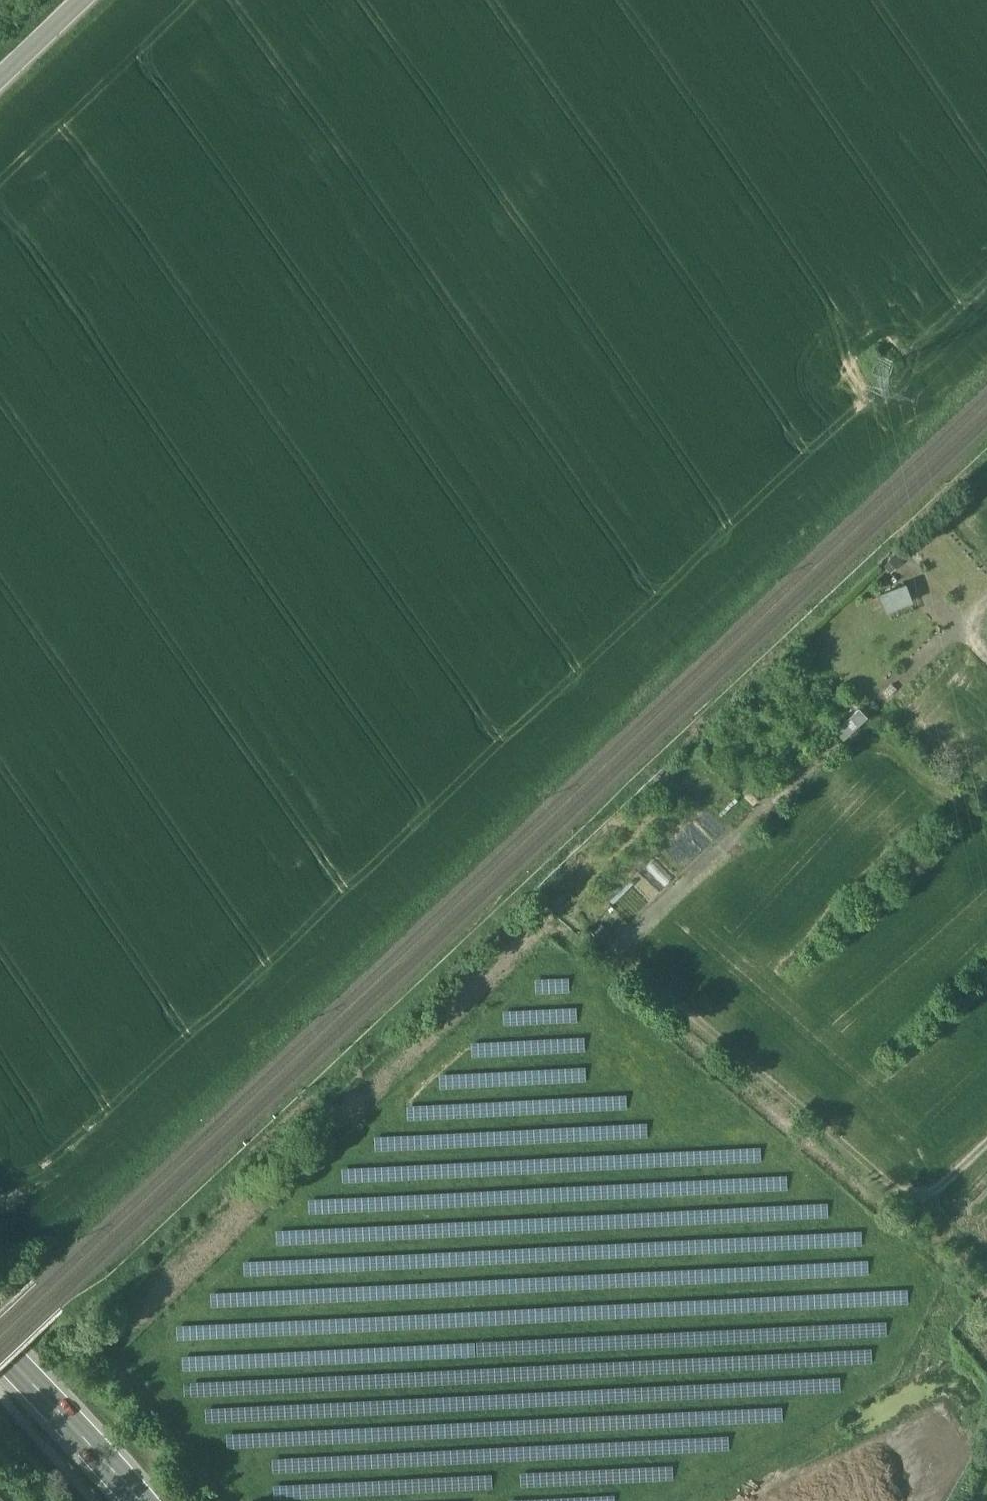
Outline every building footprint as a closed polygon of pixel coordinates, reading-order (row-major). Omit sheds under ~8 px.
[(883,609),(910,599),(903,581),(876,591),(883,609)] [(857,705),(831,726),(840,737),(865,715),(857,705)]
